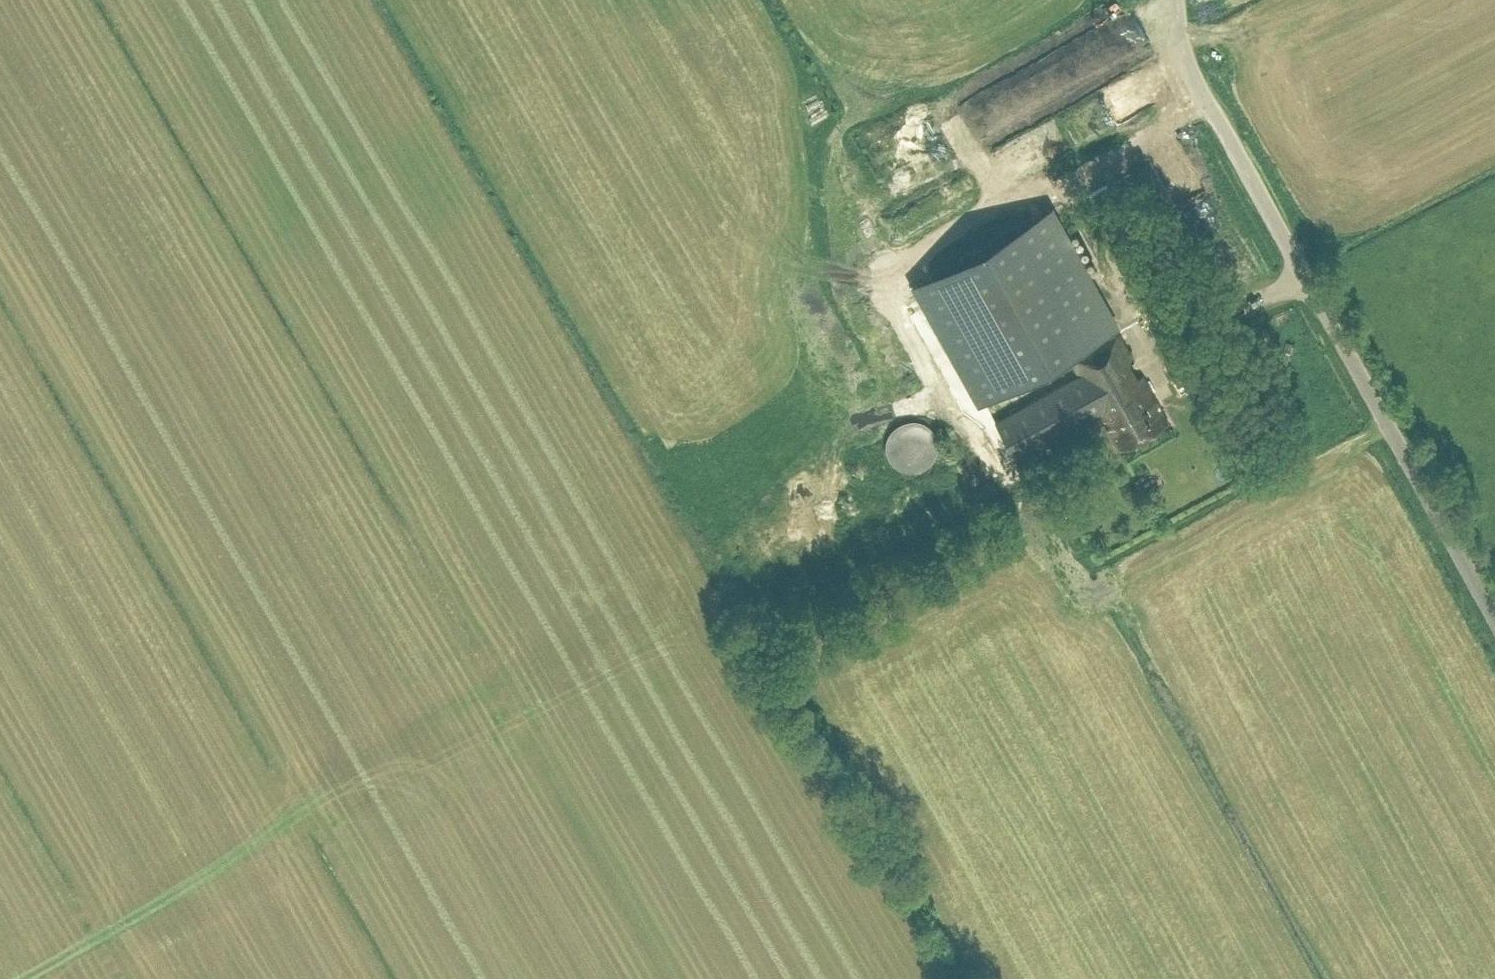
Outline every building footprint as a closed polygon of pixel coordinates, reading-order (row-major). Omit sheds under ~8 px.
[(1137,53),(1153,46),(1137,12),(1122,19),(1137,53)] [(1048,207),(914,282),(981,402),(1082,346),(1086,351),(1093,347),(1090,341),(1116,327),(1048,207)] [(1012,458),(1014,457),(1022,471),(1048,457),(1040,443),(1096,412),(1117,450),(1166,424),(1140,376),(1134,379),(1126,364),(1132,360),(1117,334),(1093,347),(1086,351),(1068,360),(1076,375),(992,421),(1012,458)] [(903,471),(915,472),(924,468),(932,462),(936,452),(937,442),(934,432),(927,425),(919,420),(909,419),(900,421),(892,427),(886,435),(884,446),(887,457),(893,466),(903,471)]
